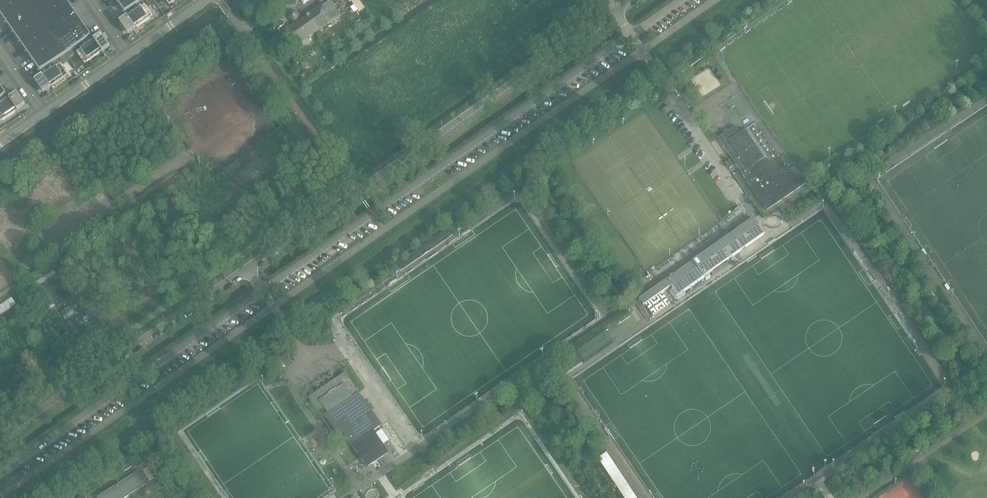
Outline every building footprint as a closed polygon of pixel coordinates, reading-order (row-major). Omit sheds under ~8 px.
[(32,5),(28,0),(19,0),(0,13),(0,14),(6,23),(32,5)] [(19,0),(0,0),(0,13),(19,0)] [(60,0),(39,0),(32,5),(38,15),(60,0)] [(71,7),(66,0),(60,0),(38,15),(45,24),(71,7)] [(144,0),(121,0),(117,3),(125,13),(144,0)] [(330,0),(281,34),(292,49),(301,42),(303,44),(306,45),(309,43),(310,40),(308,37),(318,31),(340,15),(330,0)] [(359,0),(350,0),(359,13),(365,8),(359,0)] [(13,33),(38,15),(32,5),(6,23),(13,33)] [(136,29),(153,17),(145,5),(128,17),(127,17),(119,22),(124,29),(123,29),(124,30),(124,29),(128,35),(136,29)] [(52,34),(77,16),(71,7),(45,24),(52,34)] [(298,19),(299,15),(297,12),(293,11),(289,13),(288,17),(291,21),(295,21),(298,19)] [(20,42),(45,24),(38,15),(13,33),(20,42)] [(58,43),(84,26),(77,16),(52,34),(58,43)] [(26,52),(52,34),(45,24),(20,42),(26,52)] [(66,54),(91,36),(84,26),(58,43),(66,54)] [(33,61),(58,43),(52,34),(26,52),(33,61)] [(106,41),(107,41),(107,40),(106,41),(102,35),(94,40),(77,52),(85,64),(102,52),(110,47),(106,41)] [(40,72),(66,54),(58,43),(33,61),(40,72)] [(701,53),(681,66),(684,72),(705,58),(701,53)] [(51,87),(68,75),(60,64),(43,76),(43,75),(35,81),(39,87),(39,88),(40,88),(43,93),(51,88),(51,87)] [(22,100),(22,99),(21,100),(17,93),(9,99),(0,106),(0,123),(17,111),(26,105),(22,100)] [(782,169),(770,162),(768,164),(764,158),(767,157),(748,129),(745,130),(741,133),(736,126),(718,139),(767,211),(807,184),(792,175),(788,178),(782,169)] [(193,177),(187,168),(182,172),(189,181),(193,177)] [(673,289),(670,292),(675,299),(679,300),(686,295),(684,291),(704,277),(706,280),(711,277),(708,274),(765,234),(753,219),(639,299),(644,306),(671,286),(673,289)] [(0,306),(0,316),(16,304),(12,298),(0,306)] [(327,385),(309,398),(323,419),(336,438),(343,433),(347,438),(360,457),(361,459),(362,459),(367,467),(367,468),(387,454),(389,453),(383,445),(384,445),(374,431),(380,427),(372,415),(373,414),(359,393),(355,387),(354,384),(346,373),(333,381),(327,385)] [(918,448),(908,455),(911,458),(921,452),(918,448)] [(110,490),(108,491),(109,491),(98,497),(125,497),(146,485),(138,472),(110,490)]
